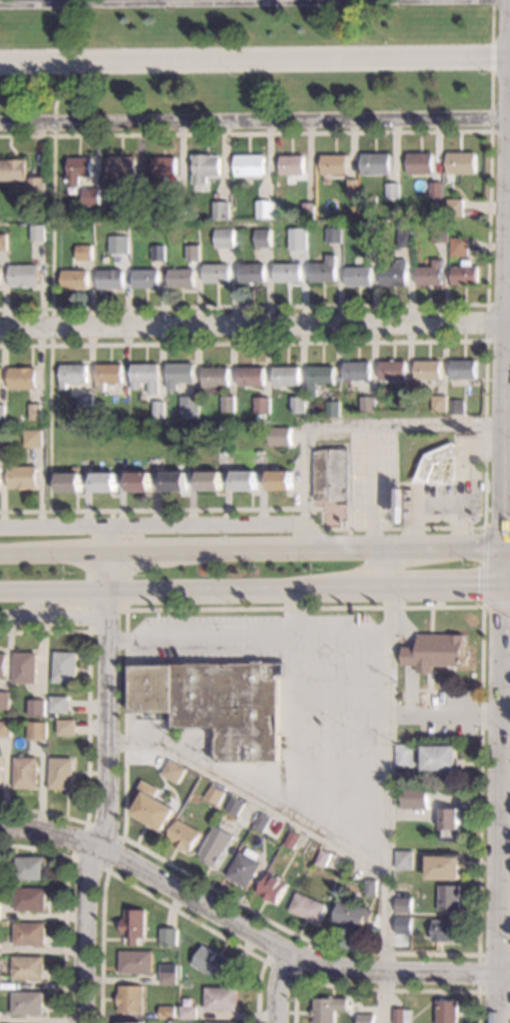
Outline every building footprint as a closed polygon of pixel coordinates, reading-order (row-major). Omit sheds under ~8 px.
[(431,174),(407,174),(408,151),(432,152),(431,174)] [(475,174),(446,173),(447,151),(475,152),(475,174)] [(336,154),(347,155),(347,173),(328,173),(328,175),(320,175),(321,155),(324,155),(324,152),(330,152),(330,155),(332,155),(332,152),(336,152),(336,154)] [(213,154),(219,154),(218,176),(207,176),(207,184),(194,184),(194,153),(213,153),(213,154)] [(292,155),(304,155),(304,174),(290,174),(290,176),(285,176),(285,174),(280,174),(280,155),(288,155),(288,153),(292,153),(292,155)] [(390,174),(360,174),(361,153),(390,153),(390,174)] [(263,176),(235,176),(236,154),(263,154),(263,176)] [(136,176),(108,176),(108,155),(137,156),(136,176)] [(90,176),(79,176),(79,186),(76,186),(75,187),(71,187),(70,186),(66,186),(66,174),(67,174),(68,156),(90,157),(90,176)] [(175,175),(165,175),(165,182),(153,182),(153,156),(175,156),(175,175)] [(24,181),(0,181),(0,159),(24,159),(24,181)] [(44,196),(28,195),(28,177),(44,177),(44,196)] [(356,198),(347,198),(348,179),(354,179),(356,179),(356,198)] [(442,197),(428,197),(428,181),(440,181),(442,181),(442,197)] [(398,199),(386,199),(386,182),(390,182),(399,182),(398,199)] [(144,203),(127,203),(127,184),(144,184),(144,203)] [(100,205),(83,205),(83,187),(99,187),(100,187),(100,205)] [(462,217),(447,217),(447,197),(463,198),(462,217)] [(271,218),(256,217),(256,200),(271,200),(271,218)] [(228,218),(213,218),(213,201),(228,201),(228,218)] [(313,218),(302,218),(302,202),(305,202),(314,202),(313,218)] [(128,221),(118,221),(118,213),(128,213),(128,221)] [(43,241),(30,241),(30,224),(43,224),(43,241)] [(447,241),(430,241),(430,224),(447,224),(447,241)] [(340,243),(326,243),(326,226),(340,226),(340,243)] [(269,247),(254,247),(254,227),(269,227),(269,247)] [(303,235),(296,235),(296,227),(304,227),(303,235)] [(232,248),(215,247),(215,228),(233,229),(232,248)] [(412,247),(397,247),(397,229),(412,229),(412,247)] [(127,253),(115,253),(115,237),(127,237),(127,253)] [(467,255),(450,255),(450,237),(468,237),(467,255)] [(199,261),(183,261),(183,239),(199,239),(199,261)] [(164,261),(151,261),(151,243),(164,244),(164,261)] [(91,260),(75,260),(75,245),(90,245),(91,260)] [(334,282),(309,282),(309,263),(325,263),(325,255),(334,255),(334,282)] [(442,285),(416,285),(416,266),(432,266),(432,258),(442,258),(442,285)] [(407,268),(406,268),(406,285),(381,285),(381,266),(397,266),(397,259),(407,259),(407,268)] [(473,266),(477,266),(477,284),(452,284),(452,265),(461,265),(461,259),(473,259),(473,266)] [(264,282),(253,282),(253,284),(249,284),(249,282),(238,282),(238,263),(255,263),(264,263),(264,282)] [(300,282),(274,281),(274,263),(300,263),(300,282)] [(37,286),(9,286),(9,264),(38,265),(37,286)] [(228,282),(203,282),(203,264),(228,264),(228,282)] [(366,266),(370,266),(370,286),(359,286),(359,288),(356,288),(356,286),(345,286),(346,266),(361,266),(361,264),(366,264),(366,266)] [(86,288),(61,288),(61,268),(86,268),(86,288)] [(193,287),(167,287),(167,268),(193,268),(193,287)] [(122,288),(96,287),(97,269),(123,269),(122,288)] [(158,287),(132,287),(132,269),(158,269),(158,287)] [(395,361),(406,361),(406,379),(390,379),(390,382),(385,382),(385,380),(380,380),(380,361),(391,361),(391,358),(395,358),(395,361)] [(442,379),(423,379),(423,385),(415,385),(416,360),(442,361),(442,379)] [(477,379),(451,379),(452,360),(477,360),(477,379)] [(370,380),(345,380),(345,361),(370,361),(370,380)] [(86,383),(66,383),(66,389),(60,389),(60,363),(86,363),(86,383)] [(121,382),(105,382),(105,391),(96,391),(96,363),(122,364),(121,382)] [(158,395),(147,395),(147,382),(141,382),(141,388),(131,388),(131,363),(158,364),(158,395)] [(194,382),(177,382),(177,390),(166,389),(166,363),(194,364),(194,382)] [(335,385),(320,385),(320,389),(318,389),(318,397),(309,397),(310,365),(335,365),(335,385)] [(264,386),(239,386),(239,366),(264,366),(264,386)] [(298,385),(274,385),(274,366),(299,366),(298,385)] [(36,388),(9,388),(9,367),(36,367),(36,388)] [(227,387),(203,386),(203,367),(227,367),(227,387)] [(93,412),(76,412),(76,395),(81,395),(94,395),(93,412)] [(198,418),(180,418),(180,395),(198,396),(198,418)] [(235,412),(222,411),(222,395),(235,396),(235,412)] [(447,411),(433,411),(433,395),(447,395),(447,411)] [(376,412),(361,412),(361,396),(376,396),(376,412)] [(269,413),(255,413),(255,397),(269,397),(269,413)] [(305,413),(292,413),(292,397),(297,397),(305,397),(305,413)] [(465,414),(450,414),(450,398),(465,398),(465,414)] [(163,418),(153,418),(153,400),(156,400),(164,400),(163,418)] [(340,417),(327,416),(328,400),(338,400),(340,400),(340,417)] [(41,419),(30,419),(30,403),(41,403),(41,419)] [(76,428),(67,427),(67,420),(76,420),(76,428)] [(290,445),(270,445),(269,428),(290,427),(290,445)] [(41,446),(23,446),(23,430),(40,429),(41,446)] [(454,456),(456,456),(456,483),(414,483),(426,454),(454,441),(454,456)] [(345,504),(336,504),(336,502),(313,502),(314,450),(329,450),(329,445),(346,445),(345,504)] [(180,472),(184,472),(185,491),(162,491),(162,472),(174,472),(174,464),(180,464),(180,472)] [(35,467),(38,467),(39,471),(35,472),(36,487),(8,488),(7,466),(35,465),(35,467)] [(77,473),(80,473),(80,492),(57,492),(57,472),(70,472),(70,467),(77,467),(77,473)] [(291,490),(268,490),(268,470),(291,470),(291,490)] [(219,491),(197,490),(197,471),(220,471),(219,491)] [(254,490),(232,490),(233,471),(255,472),(254,490)] [(148,492),(127,491),(127,472),(149,472),(148,492)] [(115,492),(92,491),(92,473),(115,473),(115,492)] [(465,666),(451,666),(435,666),(435,673),(427,673),(418,673),(418,665),(404,665),(404,648),(419,648),(419,634),(430,634),(465,635),(465,666)] [(78,653),(76,684),(54,683),(56,652),(78,653)] [(38,684),(15,684),(15,653),(37,653),(38,653),(38,684)] [(7,677),(0,677),(0,654),(8,654),(7,677)] [(286,675),(278,675),(280,761),(218,762),(217,727),(175,727),(175,712),(166,713),(134,713),(133,666),(286,664),(286,675)] [(12,688),(11,704),(10,704),(0,703),(1,688),(12,688)] [(69,697),(69,713),(59,713),(59,718),(51,718),(52,696),(69,697)] [(47,716),(31,716),(31,700),(47,700),(47,716)] [(77,735),(59,736),(58,720),(76,720),(77,735)] [(10,738),(0,738),(0,721),(11,721),(10,738)] [(46,740),(27,740),(27,723),(46,723),(46,740)] [(414,767),(396,768),(396,744),(413,744),(414,767)] [(458,769),(425,770),(424,746),(457,746),(458,769)] [(37,789),(14,788),(15,758),(28,758),(37,758),(37,789)] [(73,759),(72,789),(49,788),(51,758),(73,759)] [(186,769),(178,784),(162,775),(170,760),(186,769)] [(159,790),(154,797),(175,809),(163,831),(132,814),(144,794),(138,790),(143,780),(159,790)] [(225,793),(218,805),(206,797),(213,785),(225,793)] [(427,809),(403,809),(403,788),(427,788),(427,809)] [(245,804),(238,816),(225,809),(232,796),(245,804)] [(459,842),(442,841),(442,808),(460,809),(459,842)] [(272,818),(263,833),(253,827),(262,813),(272,818)] [(179,820),(201,833),(190,851),(189,851),(188,853),(173,844),(174,842),(168,838),(179,820)] [(234,837),(216,868),(201,860),(202,857),(198,855),(214,826),(234,837)] [(289,831),(286,836),(281,833),(284,828),(289,831)] [(301,835),(294,849),(284,844),(291,830),(301,835)] [(260,855),(257,861),(262,863),(248,888),(226,876),(240,852),(244,854),(248,848),(260,855)] [(331,853),(326,869),(315,865),(321,849),(331,853)] [(413,870),(396,870),(396,851),(413,851),(413,870)] [(461,880),(428,880),(428,857),(448,857),(448,855),(461,855),(461,880)] [(46,880),(16,881),(16,879),(10,879),(10,867),(16,867),(16,857),(46,856),(46,880)] [(288,884),(277,905),(257,894),(268,873),(288,884)] [(376,896),(366,896),(366,880),(372,880),(376,880),(376,896)] [(460,911),(440,911),(441,886),(460,886),(460,911)] [(46,889),(45,911),(15,910),(16,888),(46,889)] [(326,905),(318,923),(289,911),(297,893),(326,905)] [(412,913),(396,913),(396,898),(411,898),(412,913)] [(368,909),(368,910),(373,912),(370,923),(364,921),(361,933),(339,926),(339,924),(333,923),(340,901),(368,909)] [(146,939),(144,939),(144,945),(126,945),(126,934),(122,934),(122,919),(126,919),(126,910),(146,910),(146,939)] [(411,918),(411,935),(395,934),(396,917),(411,918)] [(459,922),(458,941),(433,940),(434,921),(459,922)] [(45,946),(15,945),(15,923),(45,923),(45,946)] [(178,945),(162,945),(162,929),(165,929),(178,929),(178,945)] [(216,952),(217,951),(243,964),(235,980),(226,976),(223,982),(193,966),(203,946),(216,952)] [(152,974),(120,974),(121,951),(153,952),(152,974)] [(45,957),(44,979),(14,979),(14,956),(45,957)] [(177,984),(161,984),(161,965),(177,965),(177,984)] [(145,1013),(120,1013),(120,1006),(119,1006),(118,994),(121,994),(120,986),(144,985),(145,1013)] [(239,1011),(207,1011),(207,988),(239,988),(239,1011)] [(44,993),(43,1015),(13,1014),(14,992),(44,993)] [(335,1011),(335,1022),(314,1022),(315,999),(348,999),(348,1011),(335,1011)] [(458,1001),(458,1022),(437,1022),(438,1001),(458,1001)] [(176,1019),(161,1019),(161,1006),(176,1006),(176,1019)] [(198,1018),(182,1019),(182,1007),(198,1006),(198,1018)] [(412,1010),(411,1022),(394,1022),(394,1010),(412,1010)] [(374,1015),(374,1022),(358,1022),(358,1014),(374,1015)]
